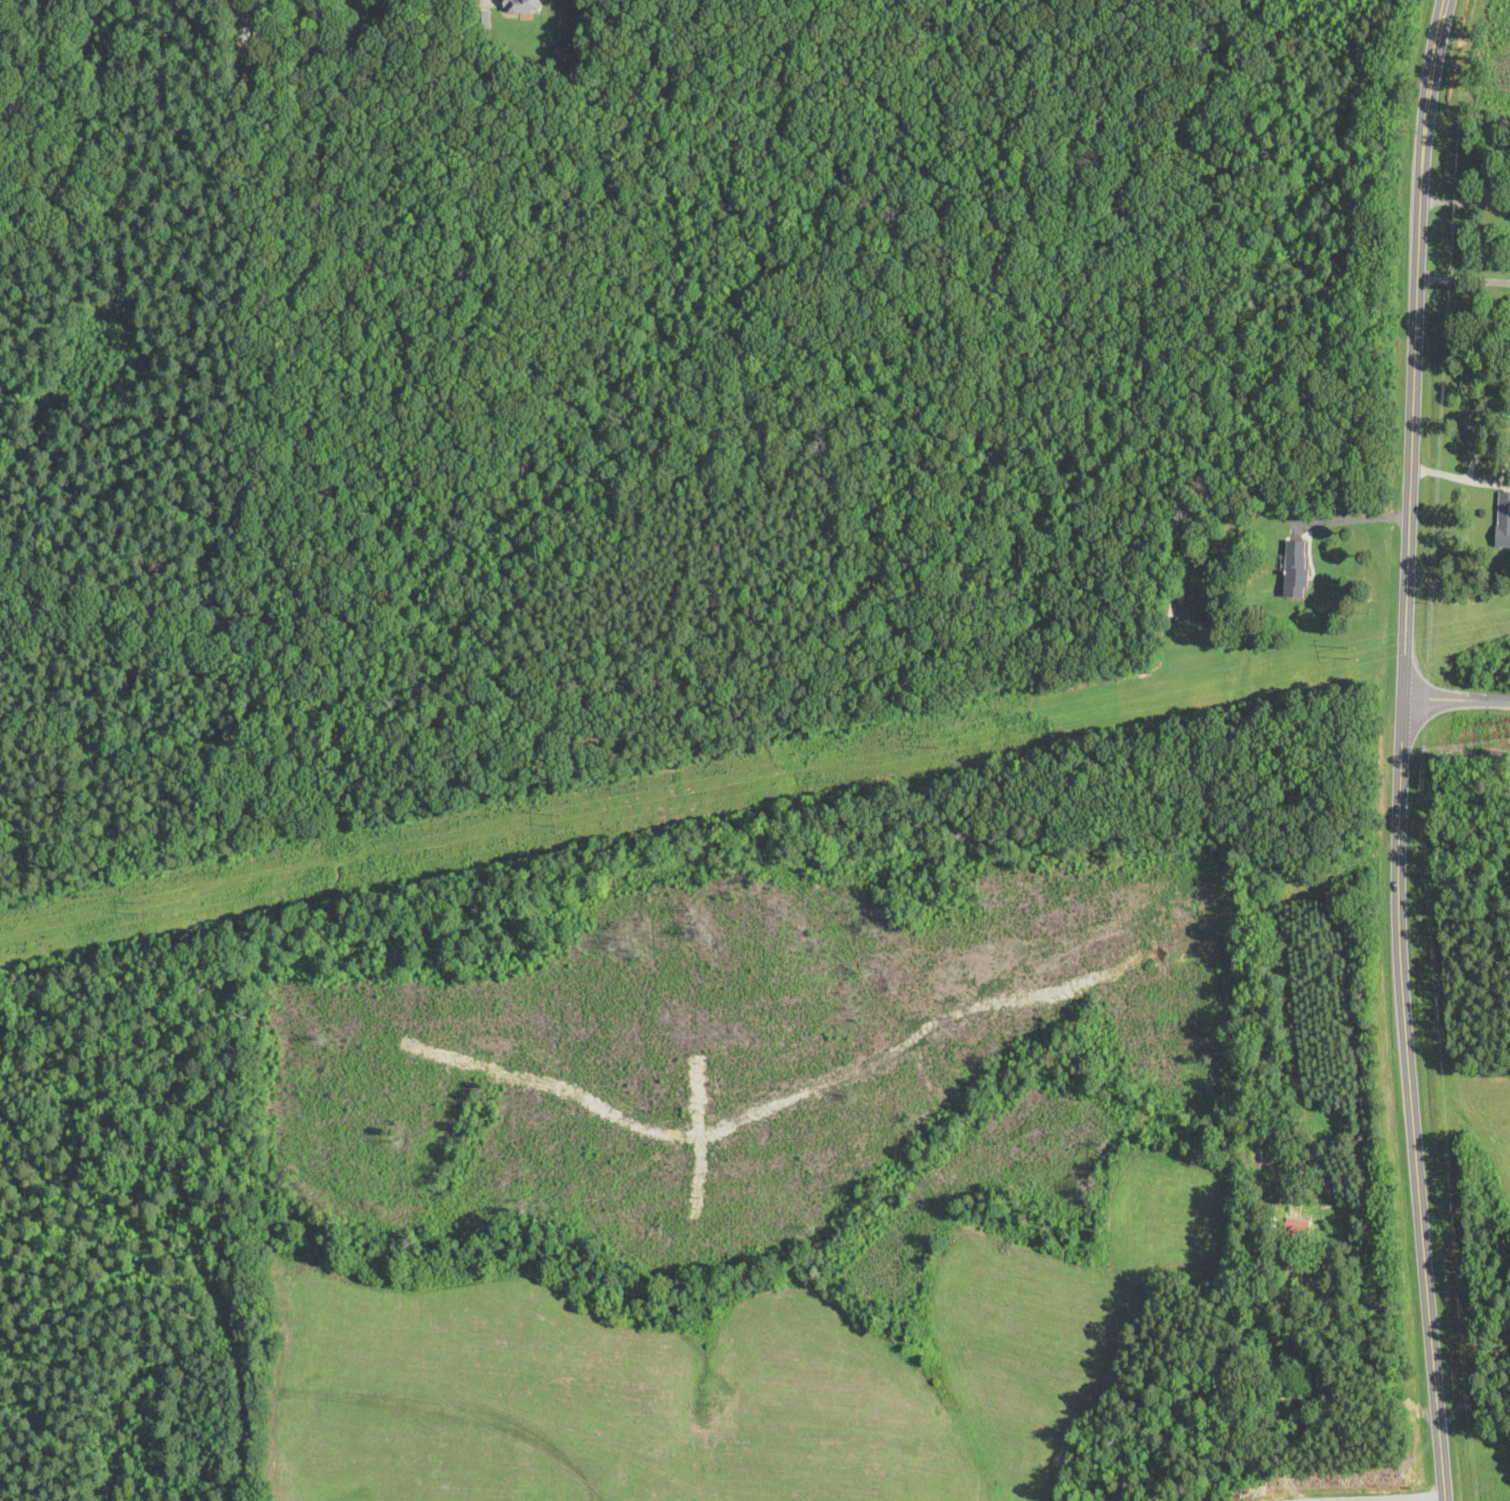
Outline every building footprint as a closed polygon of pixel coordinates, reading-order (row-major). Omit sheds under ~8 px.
[(505,12),(540,13),(541,0),(505,0),(505,12)] [(1498,493),(1497,549),(1509,549),(1509,493),(1498,493)] [(1284,598),(1306,599),(1308,542),(1286,541),(1284,598)] [(1177,604),(1164,604),(1165,620),(1189,619),(1188,595),(1177,595),(1177,604)] [(1308,1238),(1310,1222),(1305,1221),(1306,1210),(1288,1207),(1285,1235),(1308,1238)]
